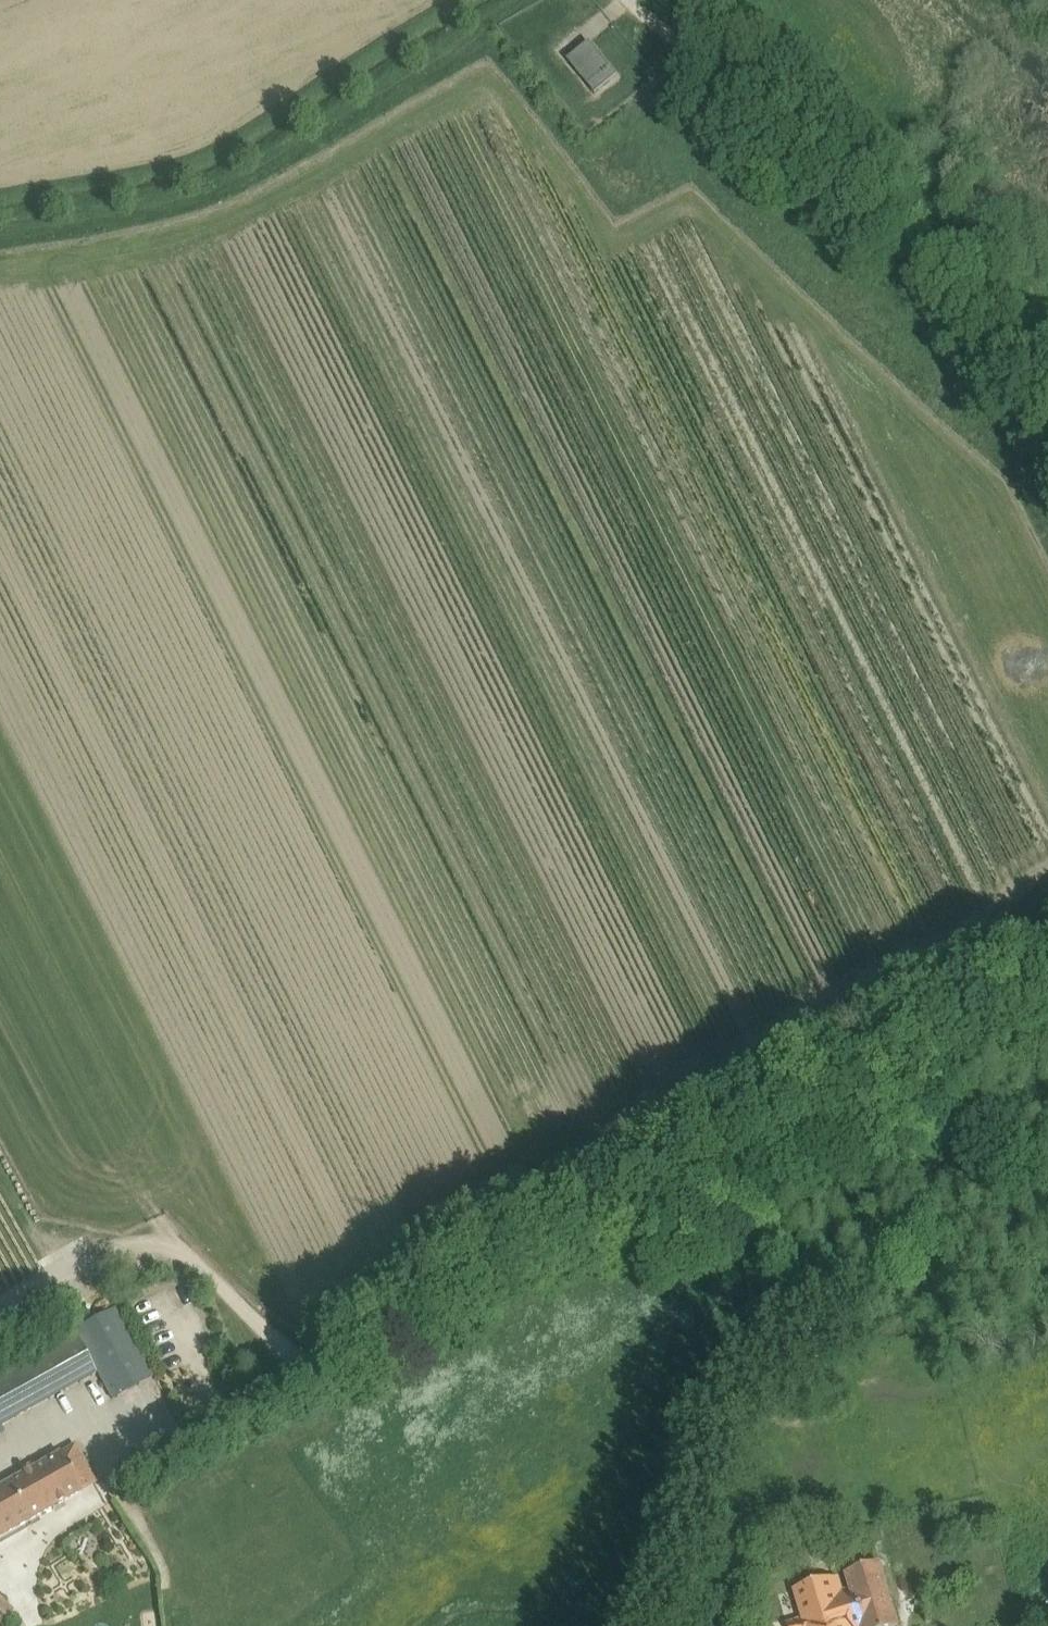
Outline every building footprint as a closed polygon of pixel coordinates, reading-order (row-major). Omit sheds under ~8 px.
[(589,44),(569,60),(596,94),(618,76),(611,68),(610,69),(589,44)] [(118,1307),(74,1331),(97,1373),(111,1400),(155,1376),(118,1307)] [(93,1484),(69,1443),(0,1483),(0,1537),(93,1484)] [(880,1566),(773,1597),(781,1625),(786,1625),(788,1625),(899,1625),(880,1566)] [(12,1612),(0,1599),(0,1624),(12,1612)]
